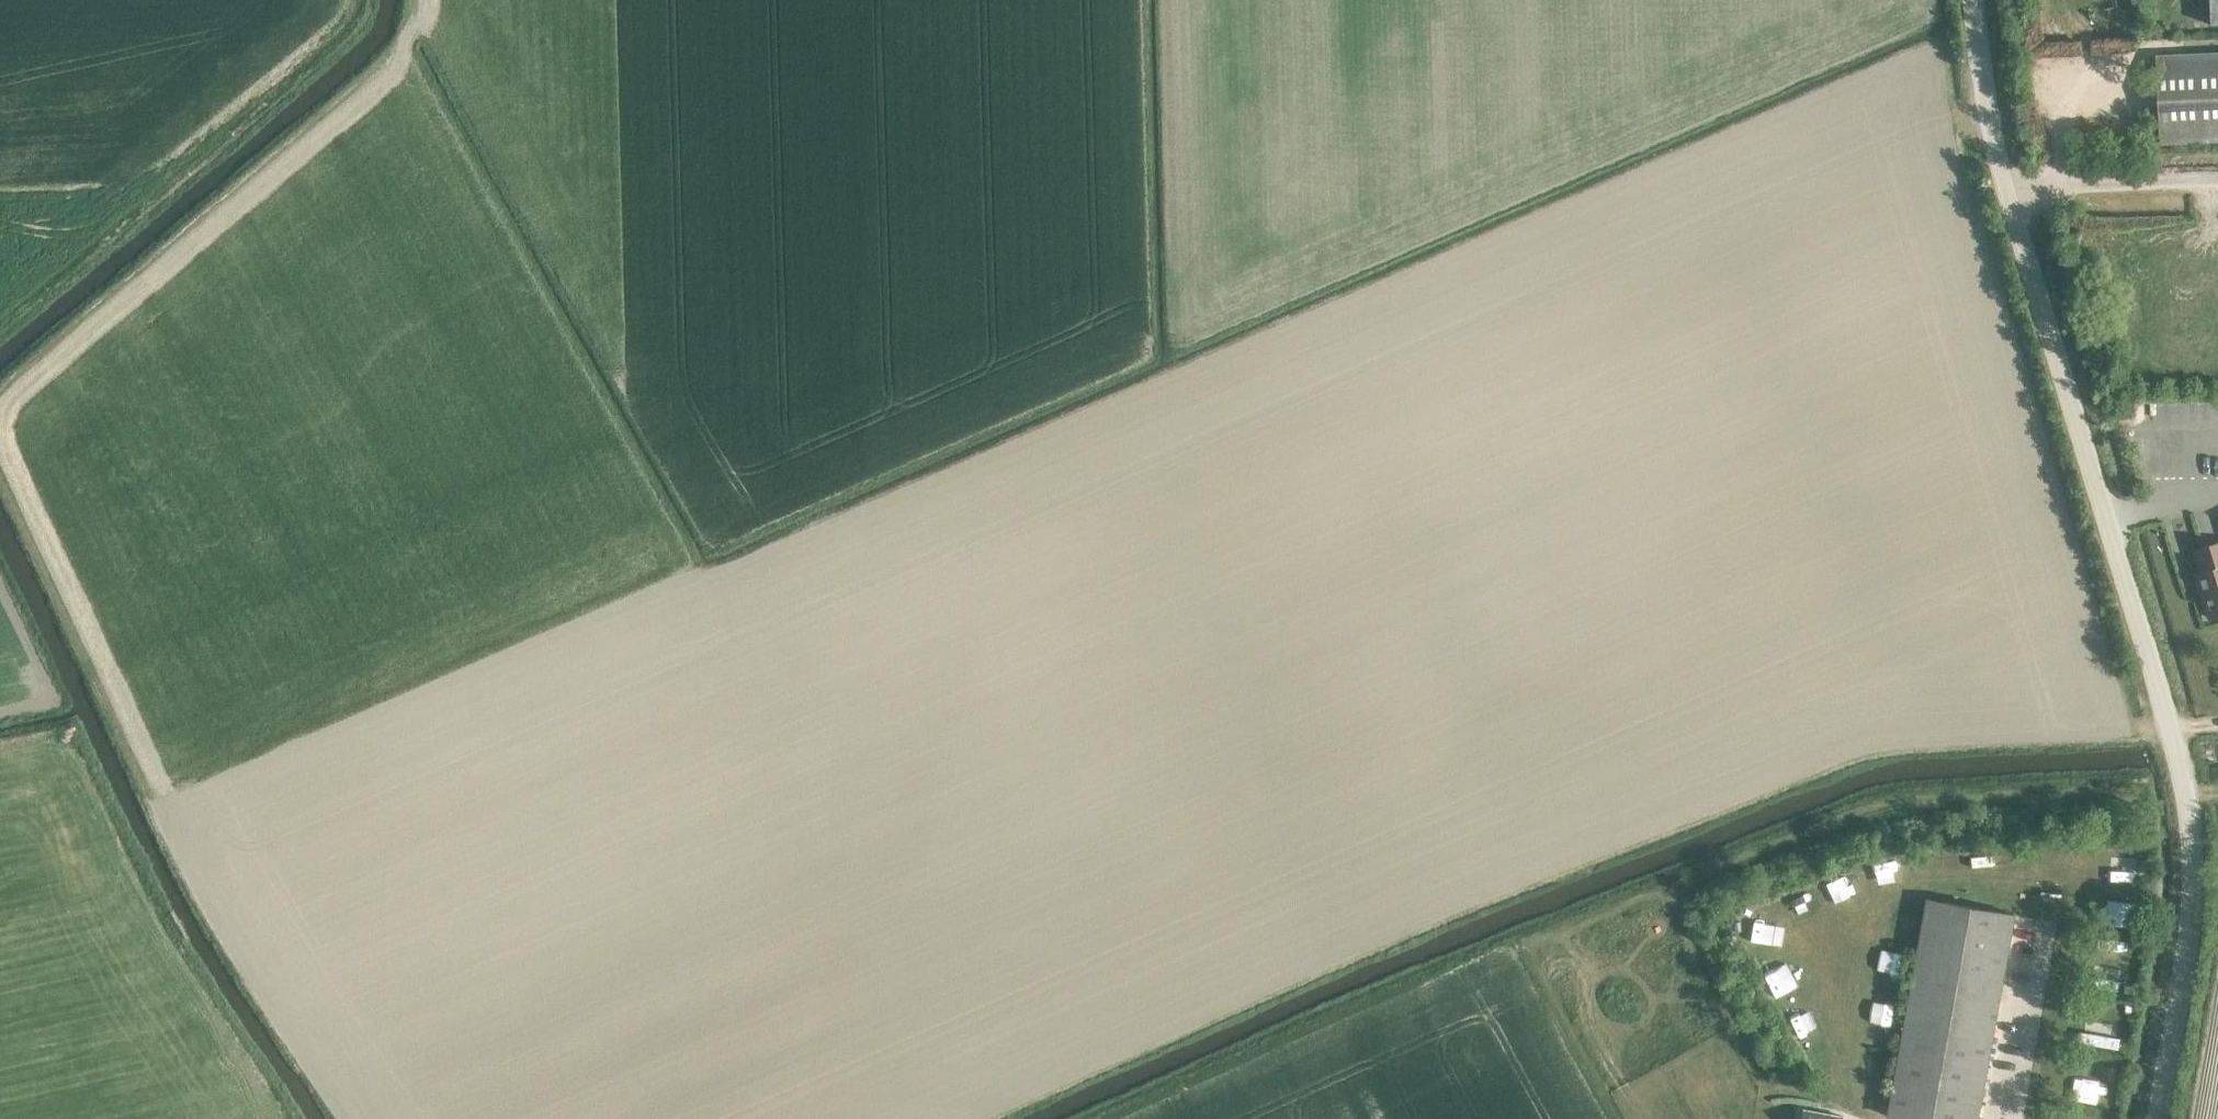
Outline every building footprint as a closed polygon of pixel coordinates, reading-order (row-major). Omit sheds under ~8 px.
[(2217,141),(2217,52),(2156,55),(2160,143),(2217,141)] [(2217,615),(2217,542),(2195,549),(2202,571),(2196,573),(2210,617),(2217,615)] [(2015,914),(1927,898),(1888,1115),(1908,1118),(1978,1118),(2015,914)] [(1840,1116),(1804,1110),(1802,1118),(1839,1118),(1840,1116)]
